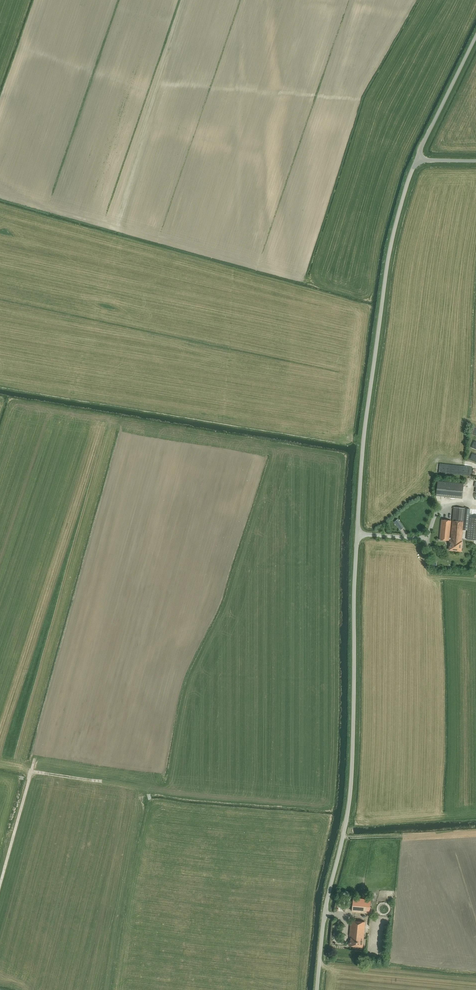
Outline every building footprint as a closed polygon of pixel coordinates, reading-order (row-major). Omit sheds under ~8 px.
[(463,484),(437,481),(436,496),(462,499),(463,484)] [(474,540),(475,541),(475,518),(469,517),(470,509),(454,508),(452,520),(463,521),(462,530),(468,530),(467,540),(474,540)] [(439,540),(449,541),(449,538),(451,521),(441,520),(439,540)] [(461,542),(462,530),(463,521),(452,520),(452,521),(451,538),(449,538),(449,541),(450,541),(449,550),(461,551),(462,542),(461,542)] [(352,911),(361,912),(369,913),(370,901),(353,900),(352,911)] [(351,921),(350,937),(351,937),(351,940),(349,940),(349,946),(362,947),(365,922),(351,921)]
